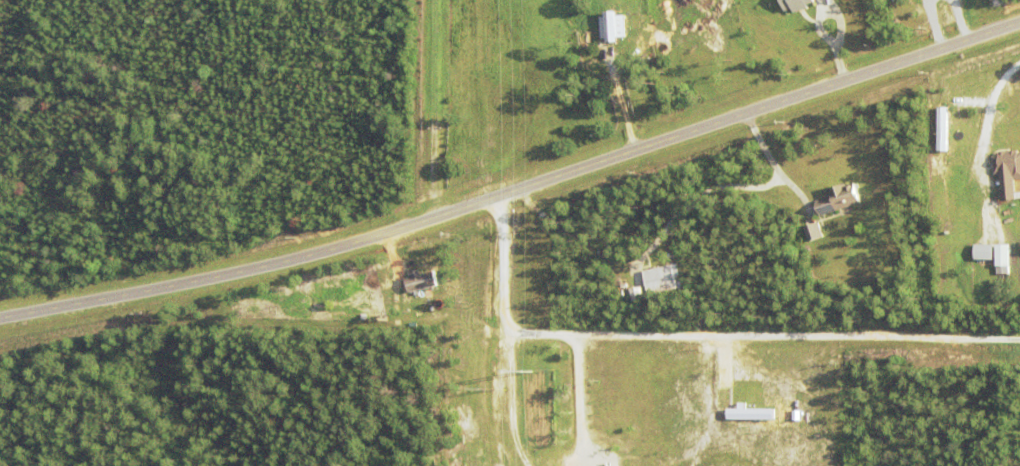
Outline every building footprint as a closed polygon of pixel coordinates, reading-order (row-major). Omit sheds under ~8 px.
[(787,13),(783,0),(815,0),(816,3),(808,6),(809,10),(795,14),(794,11),(787,13)] [(616,40),(616,36),(623,36),(622,13),(598,13),(599,40),(616,40)] [(1019,153),(1019,180),(1013,180),(1012,172),(1003,173),(1003,175),(995,175),(993,157),(999,157),(999,153),(1018,151),(1019,153)] [(945,170),(952,168),(954,179),(947,180),(945,170)] [(816,203),(834,197),(832,191),(855,183),(862,204),(821,218),(816,203)] [(821,237),(817,222),(802,226),(807,241),(821,237)] [(991,259),(991,244),(973,244),(972,259),(991,259)] [(1008,244),(994,244),(994,274),(1008,274),(1008,244)] [(644,273),(678,265),(683,289),(649,296),(644,273)] [(404,278),(407,292),(436,286),(433,271),(418,274),(417,269),(409,270),(410,277),(404,278)] [(635,289),(641,288),(643,301),(637,302),(635,289)]
